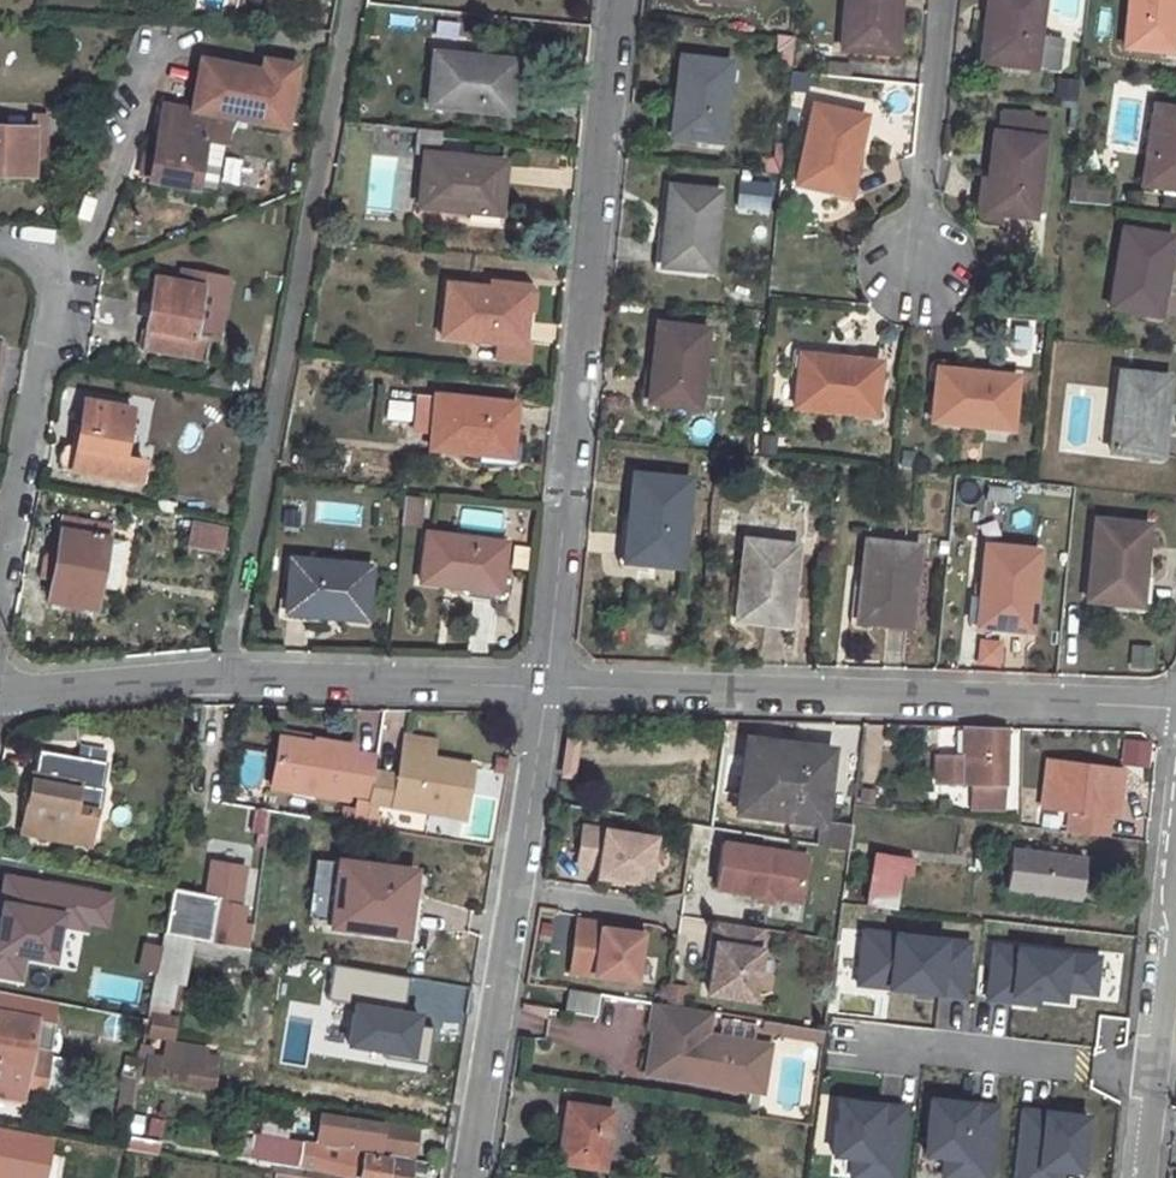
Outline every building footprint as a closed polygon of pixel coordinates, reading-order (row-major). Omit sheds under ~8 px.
[(841,48),(895,53),(898,0),(845,0),(841,48)] [(981,60),(1034,68),(1057,70),(1061,37),(1038,35),(1041,0),(989,0),(981,60)] [(1125,46),(1173,51),(1175,14),(1175,0),(1129,0),(1125,46)] [(433,53),(430,107),(510,114),(514,61),(433,53)] [(680,56),(672,135),(721,140),(728,61),(680,56)] [(827,62),(826,75),(850,78),(851,64),(827,62)] [(1055,99),(1075,101),(1077,81),(1057,79),(1055,99)] [(164,103),(148,179),(197,188),(197,185),(205,139),(225,143),(231,116),(164,103)] [(813,103),(796,184),(847,194),(864,115),(813,103)] [(1142,184),(1175,188),(1175,108),(1154,104),(1142,184)] [(1001,112),(998,131),(1025,134),(1028,114),(1001,112)] [(32,150),(47,151),(46,115),(33,114),(32,126),(0,125),(0,173),(32,174),(32,150)] [(994,130),(985,211),(1034,217),(1045,116),(1028,114),(1025,134),(998,131),(994,130)] [(205,139),(197,185),(216,188),(225,143),(205,139)] [(424,153),(419,207),(500,215),(505,161),(424,153)] [(1068,202),(1108,207),(1111,183),(1070,179),(1068,202)] [(739,181),(736,208),(770,211),(773,184),(739,181)] [(669,186),(661,265),(710,271),(719,192),(669,186)] [(1124,228),(1110,306),(1157,315),(1171,236),(1124,228)] [(208,337),(191,334),(201,292),(201,287),(156,279),(141,351),(203,362),(208,337)] [(447,284),(442,338),(495,342),(523,345),(528,291),(447,284)] [(201,292),(191,334),(208,337),(217,295),(201,292)] [(656,323),(648,401),(698,407),(705,329),(656,323)] [(495,342),(494,360),(528,363),(530,345),(523,345),(495,342)] [(800,353),(795,407),(874,415),(879,361),(800,353)] [(936,366),(931,421),(1012,429),(1016,375),(936,366)] [(1120,370),(1111,451),(1159,456),(1168,377),(1120,370)] [(436,397),(430,449),(510,457),(517,404),(436,397)] [(143,459),(123,455),(132,408),(86,399),(77,446),(72,471),(139,484),(143,459)] [(385,419),(410,422),(412,402),(388,399),(385,419)] [(65,445),(61,470),(72,471),(77,446),(65,445)] [(632,474),(624,560),(680,566),(688,478),(632,474)] [(405,497),(403,526),(421,528),(424,498),(405,497)] [(461,510),(460,525),(501,529),(502,514),(461,510)] [(46,557),(42,576),(51,578),(47,599),(94,608),(108,526),(62,518),(56,551),(46,557)] [(172,519),(169,532),(193,537),(195,523),(172,519)] [(1096,520),(1087,599),(1139,603),(1146,525),(1096,520)] [(425,532),(420,584),(501,593),(507,543),(425,532)] [(745,540),(736,618),(787,623),(795,546),(745,540)] [(866,540),(856,619),(908,625),(917,546),(866,540)] [(986,545),(978,624),(1029,630),(1037,551),(986,545)] [(292,558),(286,613),(366,621),(372,567),(292,558)] [(978,638),(974,666),(1001,670),(1005,642),(978,638)] [(972,786),(972,811),(1002,811),(1004,729),(963,727),(963,760),(934,759),(933,786),(972,786)] [(374,773),(377,758),(353,754),(354,748),(315,741),(314,744),(280,738),(272,787),(345,799),(347,793),(370,797),(374,773)] [(1151,767),(1152,741),(1122,739),(1120,765),(1151,767)] [(444,751),(403,744),(401,755),(442,761),(444,751)] [(96,810),(74,806),(79,785),(101,789),(105,764),(42,751),(38,777),(33,777),(23,830),(89,843),(96,810)] [(756,751),(749,817),(821,826),(829,760),(756,751)] [(370,797),(369,803),(464,818),(473,765),(442,761),(401,755),(398,777),(374,773),(370,797)] [(1121,770),(1046,761),(1040,809),(1069,812),(1066,832),(1105,837),(1108,817),(1116,818),(1121,770)] [(155,776),(153,789),(175,792),(177,778),(155,776)] [(818,831),(816,846),(847,850),(850,825),(827,822),(825,832),(818,831)] [(582,827),(576,865),(598,868),(596,876),(646,885),(653,838),(582,827)] [(806,856),(721,843),(714,888),(758,894),(756,900),(769,901),(769,896),(799,901),(806,856)] [(1012,851),(1007,891),(1078,900),(1083,861),(1012,851)] [(874,856),(864,906),(891,909),(896,872),(910,873),(912,861),(874,856)] [(315,859),(305,922),(329,925),(331,907),(338,862),(315,859)] [(338,862),(331,907),(329,925),(409,936),(418,872),(338,862)] [(0,946),(0,961),(64,974),(71,941),(52,936),(57,913),(76,917),(80,896),(17,883),(13,905),(9,904),(0,946)] [(171,893),(164,933),(209,940),(248,947),(251,933),(239,930),(243,907),(171,893)] [(602,923),(576,920),(569,971),(635,980),(642,933),(601,928),(602,923)] [(712,967),(708,993),(751,1000),(763,929),(714,921),(709,956),(713,956),(712,967)] [(162,936),(148,1010),(169,1013),(175,981),(184,982),(190,952),(192,942),(162,936)] [(192,942),(190,952),(214,956),(215,945),(192,942)] [(991,946),(986,1002),(1068,1009),(1069,996),(1099,998),(1103,955),(991,946)] [(860,958),(859,965),(906,972),(908,964),(860,958)] [(859,965),(851,1023),(885,1028),(890,989),(904,990),(906,972),(859,965)] [(427,981),(424,996),(455,1002),(458,986),(427,981)] [(564,1010),(595,1015),(598,994),(567,989),(564,1010)] [(424,996),(421,1012),(452,1017),(455,1002),(424,996)] [(652,1055),(686,1060),(684,1077),(684,1079),(762,1092),(769,1048),(707,1037),(711,1012),(658,1004),(650,1054),(652,1055)] [(0,1013),(0,1098),(40,1105),(55,1024),(0,1013)] [(884,1037),(880,1057),(894,1059),(896,1040),(884,1037)] [(207,1067),(205,1067),(208,1049),(192,1047),(192,1049),(166,1045),(163,1060),(140,1056),(136,1076),(204,1088),(207,1067)] [(650,1071),(684,1077),(686,1060),(652,1055),(650,1071)] [(60,1088),(65,1059),(53,1056),(48,1086),(60,1088)] [(207,1067),(204,1088),(214,1090),(218,1069),(207,1067)] [(909,1106),(839,1097),(831,1161),(850,1163),(849,1177),(900,1177),(909,1106)] [(941,1177),(993,1177),(1000,1106),(930,1099),(924,1160),(943,1162),(941,1177)] [(568,1106),(557,1162),(601,1169),(610,1112),(568,1106)] [(1065,1176),(1084,1177),(1088,1177),(1093,1115),(1019,1109),(1014,1177),(1064,1177),(1065,1176)] [(159,1157),(167,1121),(132,1113),(124,1149),(159,1157)] [(266,1117),(264,1135),(276,1136),(287,1138),(289,1121),(266,1117)] [(319,1117),(315,1143),(348,1148),(348,1144),(412,1154),(415,1131),(319,1117)] [(276,1136),(273,1161),(299,1165),(303,1141),(287,1138),(276,1136)] [(361,1177),(410,1177),(413,1159),(365,1151),(362,1170),(361,1177)] [(102,1177),(107,1177),(113,1177),(116,1157),(106,1155),(102,1177)] [(352,1177),(361,1177),(362,1170),(354,1169),(352,1177)]
